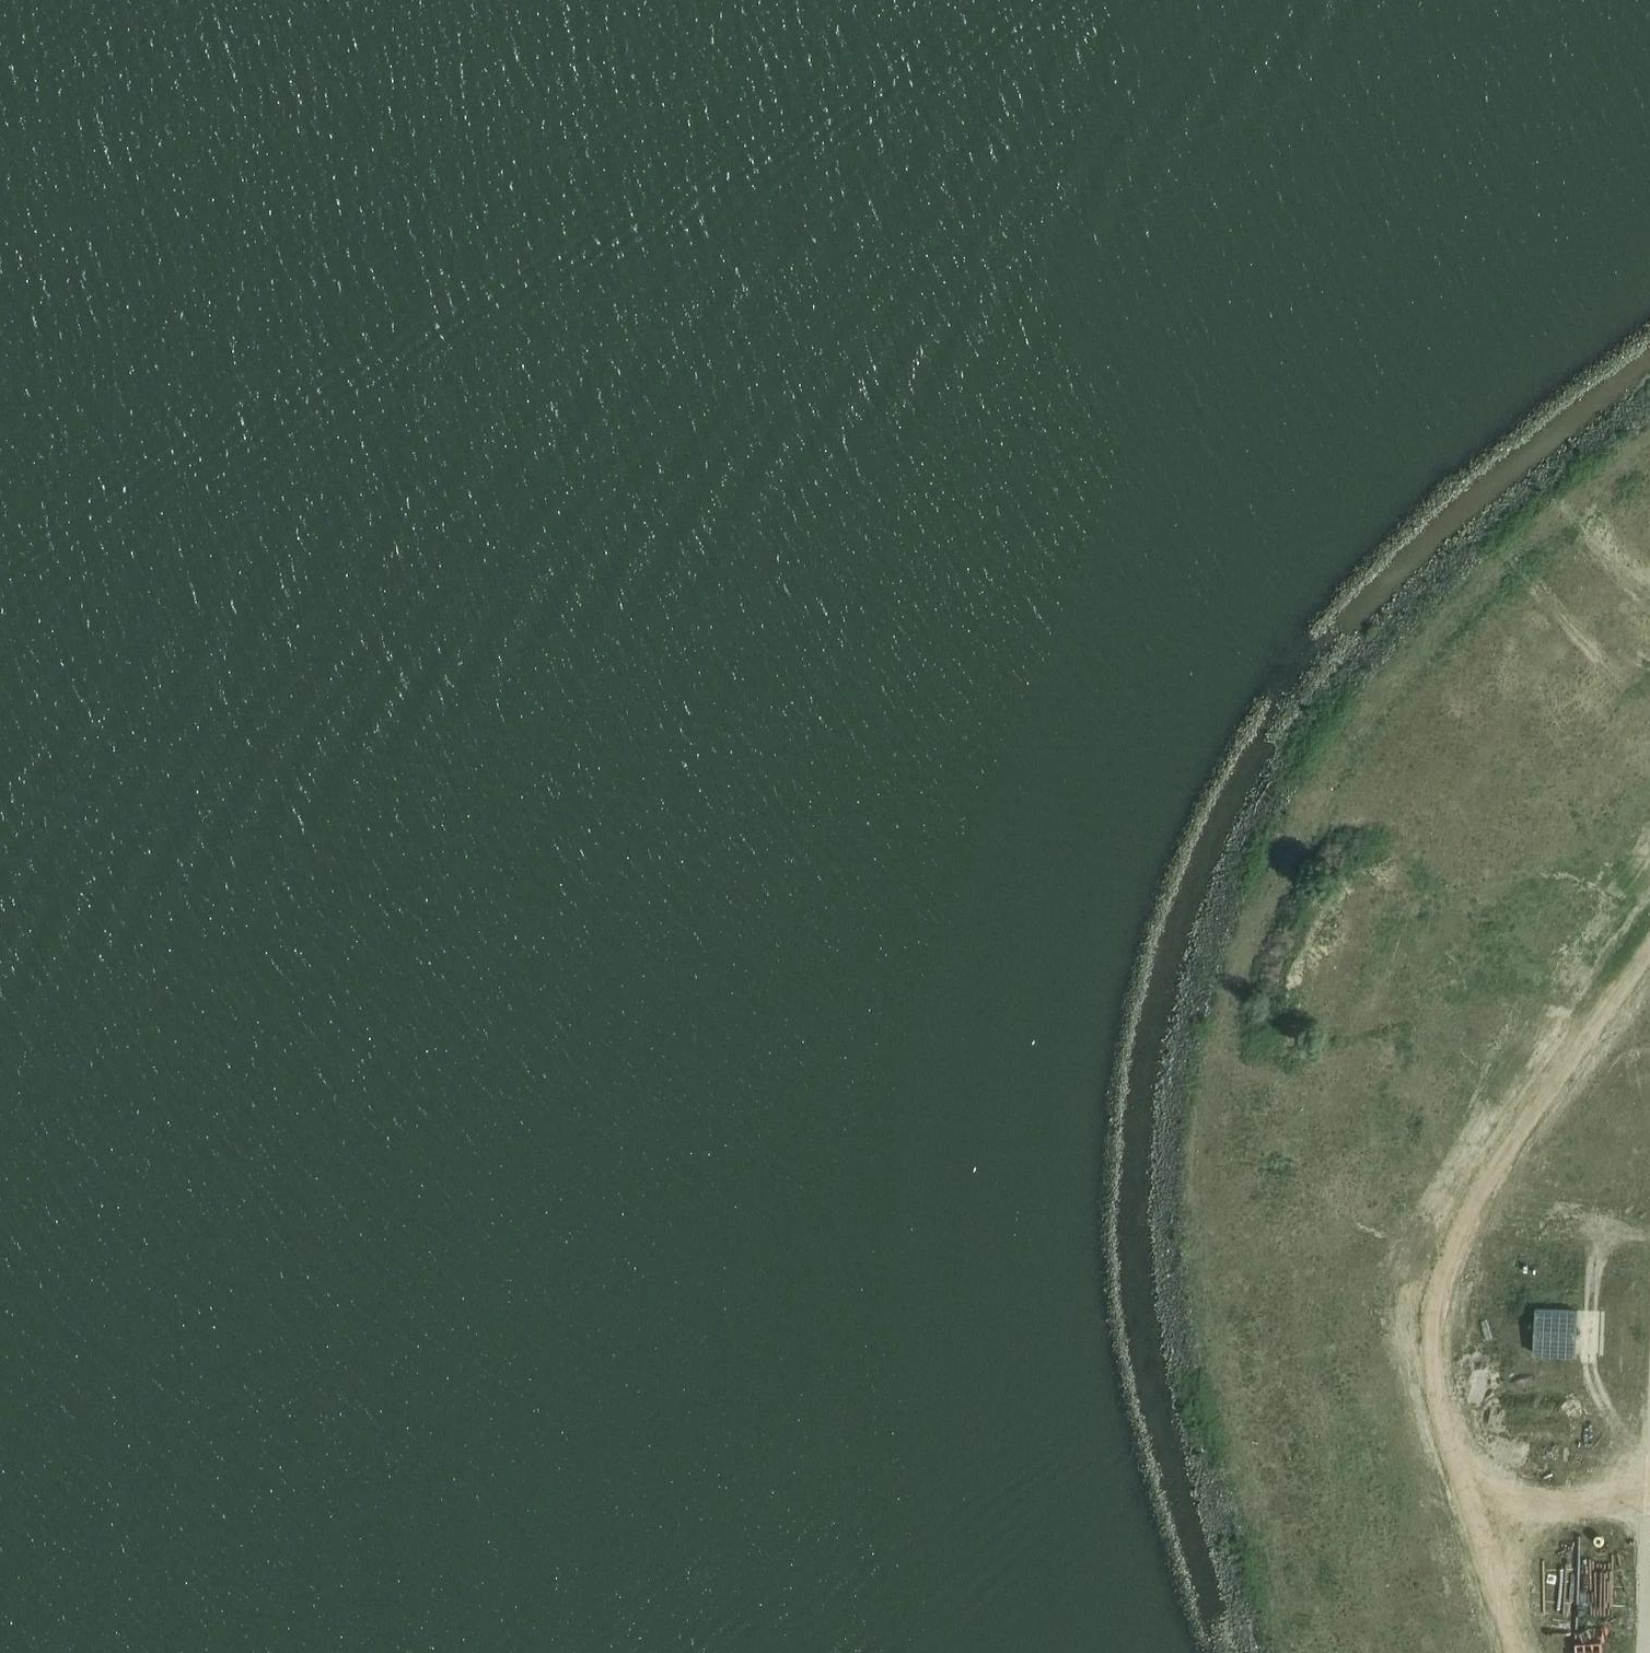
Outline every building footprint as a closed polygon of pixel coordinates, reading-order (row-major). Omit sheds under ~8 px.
[(1579,1308),(1536,1305),(1533,1350),(1576,1353),(1579,1308)]
